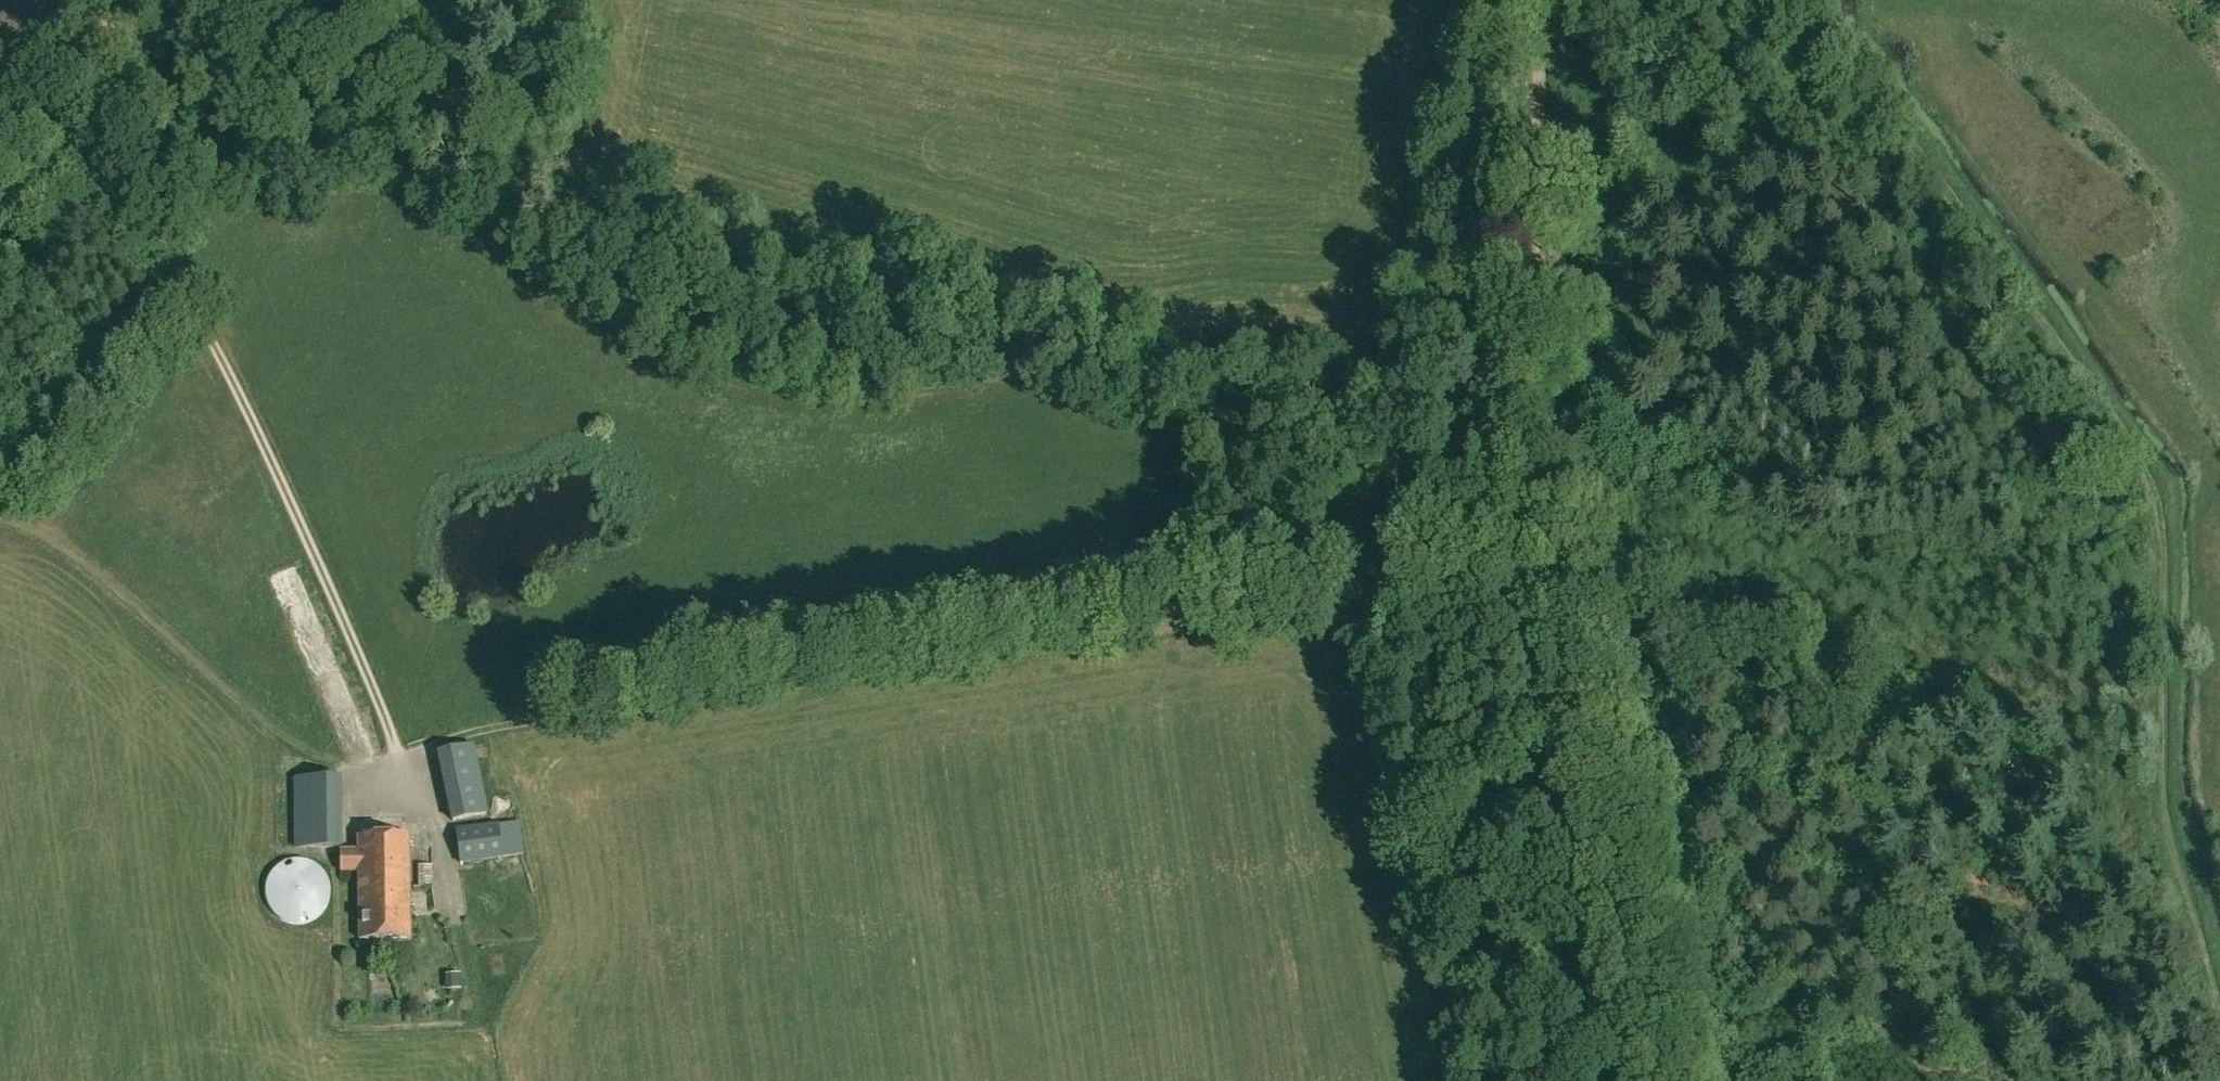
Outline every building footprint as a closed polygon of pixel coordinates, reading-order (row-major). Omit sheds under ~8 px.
[(454,822),(490,814),(475,745),(439,754),(454,822)] [(293,811),(293,848),(342,848),(342,811),(293,811)] [(463,863),(496,859),(497,870),(522,866),(521,855),(525,855),(520,822),(458,830),(463,863)] [(434,865),(411,866),(411,836),(360,837),(360,850),(342,851),(342,872),(361,871),(362,941),(412,940),(411,890),(435,890),(434,865)] [(331,887),(330,884),(330,882),(329,879),(328,877),(326,875),(325,872),(322,870),(320,868),(318,866),(316,865),(313,863),(310,862),(308,861),(305,861),(303,860),(300,860),(296,860),(294,861),(291,861),(289,862),(285,864),(282,866),(280,867),(278,869),(276,871),(274,873),(272,876),(271,879),(270,881),(269,885),(268,887),(268,890),(268,892),(268,894),(269,898),(269,899),(270,902),(271,905),(272,907),(274,911),(277,914),(281,917),(284,919),(286,920),(289,922),(292,923),(296,923),(299,923),(303,923),(305,923),(308,922),(312,921),(314,920),(317,918),(319,917),(322,914),(325,911),(326,909),(328,907),(329,903),(330,901),(331,897),(331,894),(331,891),(331,889),(331,887)] [(447,990),(461,989),(460,972),(445,973),(447,990)]
